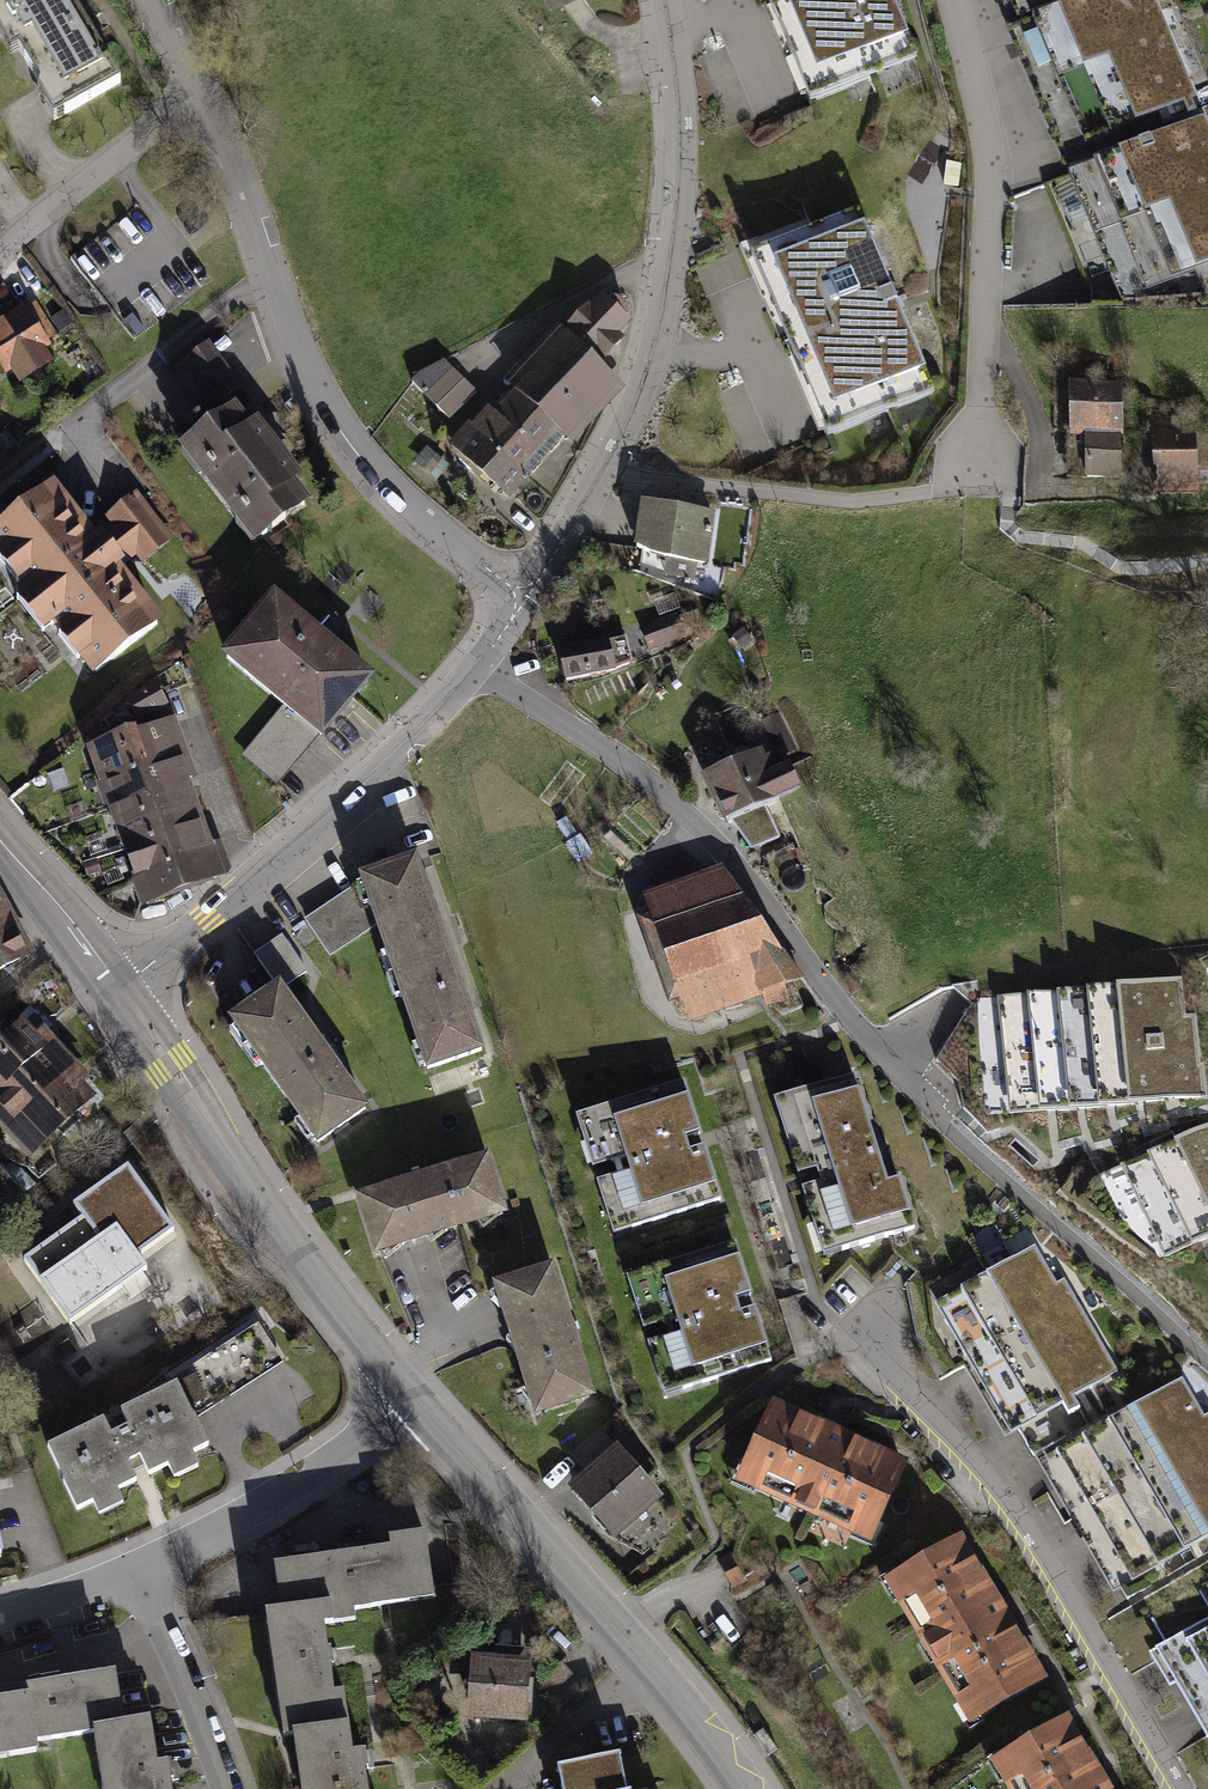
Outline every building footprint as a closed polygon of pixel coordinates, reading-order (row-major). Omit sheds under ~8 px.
[(1,7),(25,47),(19,51),(39,86),(46,83),(64,115),(120,82),(72,0),(0,0),(0,8),(1,7)] [(818,89),(913,50),(892,0),(781,0),(781,1),(769,6),(774,17),(786,12),(818,89)] [(1020,13),(1052,0),(1015,0),(1020,13)] [(1093,4),(1091,0),(1077,0),(1081,8),(1065,15),(1112,127),(1139,115),(1093,4)] [(1139,115),(1190,94),(1150,0),(1102,0),(1093,4),(1139,115)] [(1112,127),(1065,15),(1015,36),(1069,164),(1108,148),(1101,132),(1112,127)] [(1204,129),(1154,149),(1150,140),(1138,145),(1142,154),(1131,159),(1146,194),(1166,186),(1198,262),(1207,258),(1207,138),(1204,129)] [(1146,194),(1131,159),(1101,171),(1116,207),(1141,197),(1173,273),(1198,262),(1166,186),(1146,194)] [(961,164),(947,162),(944,184),(958,186),(961,164)] [(1116,207),(1101,171),(1077,181),(1115,275),(1140,264),(1148,283),(1173,273),(1141,197),(1116,207)] [(1115,275),(1077,181),(1052,192),(1091,285),(1115,275)] [(861,221),(767,260),(799,337),(787,342),(791,352),(803,348),(835,424),(930,385),(861,221)] [(559,329),(568,338),(592,360),(598,365),(619,342),(613,337),(628,321),(624,318),(629,313),(627,307),(623,303),(618,299),(611,297),(605,301),(594,312),(590,308),(567,320),(559,329)] [(21,312),(41,343),(54,334),(34,304),(21,312)] [(0,325),(0,357),(7,367),(11,364),(21,379),(47,362),(37,347),(42,344),(41,343),(21,312),(0,325)] [(62,312),(51,319),(59,331),(70,324),(62,312)] [(540,416),(592,360),(568,338),(516,393),(540,416)] [(238,385),(207,346),(179,368),(209,407),(238,385)] [(419,374),(412,381),(448,419),(475,393),(444,360),(419,374)] [(494,408),(489,413),(541,459),(613,380),(598,365),(592,360),(540,416),(516,393),(498,412),(494,408)] [(1119,388),(1072,388),(1073,477),(1120,477),(1119,388)] [(485,417),(474,430),(525,477),(541,459),(489,413),(489,414),(483,409),(480,412),(485,417)] [(242,511),(262,537),(285,518),(284,518),(301,505),(302,506),(304,504),(289,484),(296,479),(280,458),(278,460),(270,449),(272,447),(256,426),(248,432),(234,414),(215,429),(214,428),(191,445),(211,471),(204,476),(235,516),(242,511)] [(474,430),(459,448),(465,453),(459,460),(469,470),(476,463),(510,494),(525,477),(474,430)] [(1191,482),(1189,431),(1157,433),(1159,483),(1191,482)] [(96,672),(157,624),(114,570),(137,551),(143,559),(168,539),(141,505),(93,543),(51,489),(0,529),(0,551),(30,588),(27,590),(53,623),(56,621),(96,672)] [(711,514),(643,504),(637,546),(648,554),(704,562),(711,514)] [(287,706),(246,756),(274,779),(293,756),(296,758),(317,733),(321,736),(369,679),(348,662),(349,661),(327,643),(326,644),(317,636),(317,635),(295,617),(294,618),(273,601),(227,657),(251,677),(255,671),(303,711),(299,716),(287,706)] [(677,617),(643,631),(650,648),(683,634),(677,617)] [(622,638),(559,653),(566,681),(612,670),(629,664),(622,638)] [(127,703),(138,720),(166,703),(155,685),(147,690),(147,691),(127,703)] [(159,813),(190,802),(182,781),(194,777),(174,723),(135,738),(145,764),(102,781),(111,807),(139,797),(144,811),(157,806),(159,813)] [(145,764),(135,738),(133,731),(89,747),(99,773),(102,781),(145,764)] [(708,779),(728,819),(777,795),(797,785),(789,768),(778,773),(771,758),(760,763),(756,755),(708,779)] [(777,795),(728,819),(748,861),(797,837),(777,795)] [(179,838),(199,830),(190,802),(159,813),(157,806),(144,811),(139,797),(111,807),(127,848),(176,829),(179,838)] [(180,848),(203,840),(199,830),(179,838),(176,829),(127,848),(137,877),(185,860),(180,848)] [(203,840),(180,848),(185,860),(137,877),(146,902),(216,877),(213,869),(226,865),(218,842),(205,847),(203,840)] [(377,923),(395,975),(448,957),(414,861),(362,879),(364,885),(307,923),(329,956),(377,923)] [(728,877),(652,905),(694,1014),(801,977),(728,877)] [(4,967),(27,954),(5,913),(10,909),(4,901),(0,903),(0,960),(4,967)] [(278,988),(232,1020),(318,1142),(365,1108),(280,989),(306,971),(284,939),(257,958),(278,988)] [(448,957),(395,975),(428,1069),(480,1051),(448,957)] [(1182,979),(1146,982),(1158,1101),(1206,1096),(1203,1064),(1201,1064),(1196,1014),(1186,1015),(1182,979)] [(1146,982),(1110,986),(1122,1105),(1158,1101),(1146,982)] [(1110,986),(1074,990),(1086,1108),(1122,1105),(1110,986)] [(1074,990),(1037,993),(1050,1112),(1086,1108),(1074,990)] [(1037,993),(1008,996),(1013,1053),(1007,1053),(1013,1116),(1050,1112),(1037,993)] [(45,1049),(23,1025),(0,1046),(0,1092),(45,1049)] [(68,1073),(45,1049),(0,1092),(0,1105),(16,1122),(68,1073)] [(91,1098),(68,1073),(16,1122),(39,1147),(91,1098)] [(853,1076),(792,1095),(842,1251),(914,1228),(899,1179),(887,1183),(853,1076)] [(682,1082),(594,1110),(611,1163),(625,1158),(629,1171),(615,1176),(632,1228),(720,1200),(703,1148),(688,1153),(684,1139),(699,1134),(682,1082)] [(1187,1134),(1207,1177),(1207,1124),(1187,1134)] [(1207,1237),(1207,1177),(1187,1134),(1155,1150),(1200,1241),(1207,1237)] [(1168,1256),(1200,1241),(1155,1150),(1124,1165),(1168,1256)] [(485,1160),(360,1200),(377,1251),(501,1212),(485,1160)] [(173,1230),(128,1167),(74,1206),(83,1218),(24,1260),(70,1324),(147,1269),(137,1256),(173,1230)] [(733,1243),(645,1271),(662,1323),(676,1319),(680,1332),(666,1337),(682,1389),(771,1361),(754,1309),(739,1314),(734,1300),(750,1295),(733,1243)] [(1034,1245),(1016,1255),(1088,1379),(1113,1364),(1063,1279),(1056,1283),(1034,1245)] [(1016,1255),(992,1270),(1063,1393),(1088,1379),(1016,1255)] [(550,1270),(498,1287),(538,1412),(590,1395),(550,1270)] [(1014,1422),(1063,1393),(992,1270),(942,1299),(951,1315),(944,1319),(965,1355),(972,1351),(1014,1422)] [(171,1380),(174,1385),(176,1384),(191,1414),(279,1358),(258,1325),(171,1380)] [(76,1351),(67,1339),(52,1350),(60,1362),(76,1351)] [(1166,1387),(1207,1460),(1207,1413),(1204,1416),(1182,1378),(1166,1387)] [(110,1435),(103,1420),(47,1447),(63,1481),(62,1481),(76,1510),(136,1481),(127,1462),(139,1456),(148,1475),(208,1446),(193,1417),(192,1417),(191,1414),(176,1384),(174,1385),(120,1411),(128,1427),(110,1435)] [(1137,1404),(1207,1526),(1207,1460),(1166,1387),(1137,1404)] [(1105,1422),(1175,1546),(1207,1527),(1207,1526),(1137,1404),(1105,1422)] [(830,1432),(773,1406),(746,1464),(761,1471),(756,1484),(855,1529),(861,1516),(876,1523),(903,1465),(845,1439),(844,1442),(828,1436),(830,1432)] [(1134,1569),(1175,1546),(1105,1422),(1056,1450),(1086,1503),(1094,1498),(1134,1569)] [(585,1471),(615,1445),(600,1428),(570,1454),(585,1471)] [(617,1453),(575,1489),(613,1532),(655,1496),(617,1453)] [(432,1588),(424,1533),(389,1538),(390,1548),(357,1553),(356,1549),(338,1552),(339,1556),(284,1564),(290,1609),(320,1605),(323,1624),(354,1619),(353,1609),(409,1601),(407,1591),(432,1588)] [(958,1540),(897,1576),(907,1592),(901,1595),(928,1641),(932,1638),(942,1654),(937,1656),(964,1702),(970,1699),(980,1715),(1040,1679),(1003,1617),(1000,1618),(992,1604),(995,1602),(958,1540)] [(731,1556),(719,1563),(731,1584),(744,1577),(731,1556)] [(320,1605),(290,1609),(265,1613),(280,1715),(290,1713),(292,1732),(347,1724),(342,1692),(333,1693),(329,1667),(333,1667),(330,1649),(326,1649),(323,1624),(320,1605)] [(1169,1650),(1207,1716),(1207,1628),(1169,1650)] [(496,1662),(469,1660),(467,1690),(476,1691),(474,1713),(527,1718),(529,1685),(521,1685),(523,1657),(519,1651),(496,1649),(496,1662)] [(114,1672),(105,1673),(105,1672),(59,1680),(59,1676),(40,1679),(41,1682),(0,1689),(0,1747),(93,1732),(93,1727),(122,1723),(114,1672)] [(93,1727),(93,1732),(102,1786),(112,1785),(112,1788),(171,1788),(169,1781),(173,1780),(170,1761),(156,1763),(150,1719),(122,1723),(93,1727)] [(1003,1756),(1013,1772),(1007,1775),(1015,1788),(1101,1788),(1098,1784),(1101,1782),(1064,1720),(1003,1756)] [(292,1732),(298,1773),(308,1772),(311,1788),(366,1788),(364,1769),(367,1769),(365,1751),(351,1753),(347,1724),(292,1732)] [(618,1755),(557,1769),(561,1788),(625,1788),(618,1755)]
